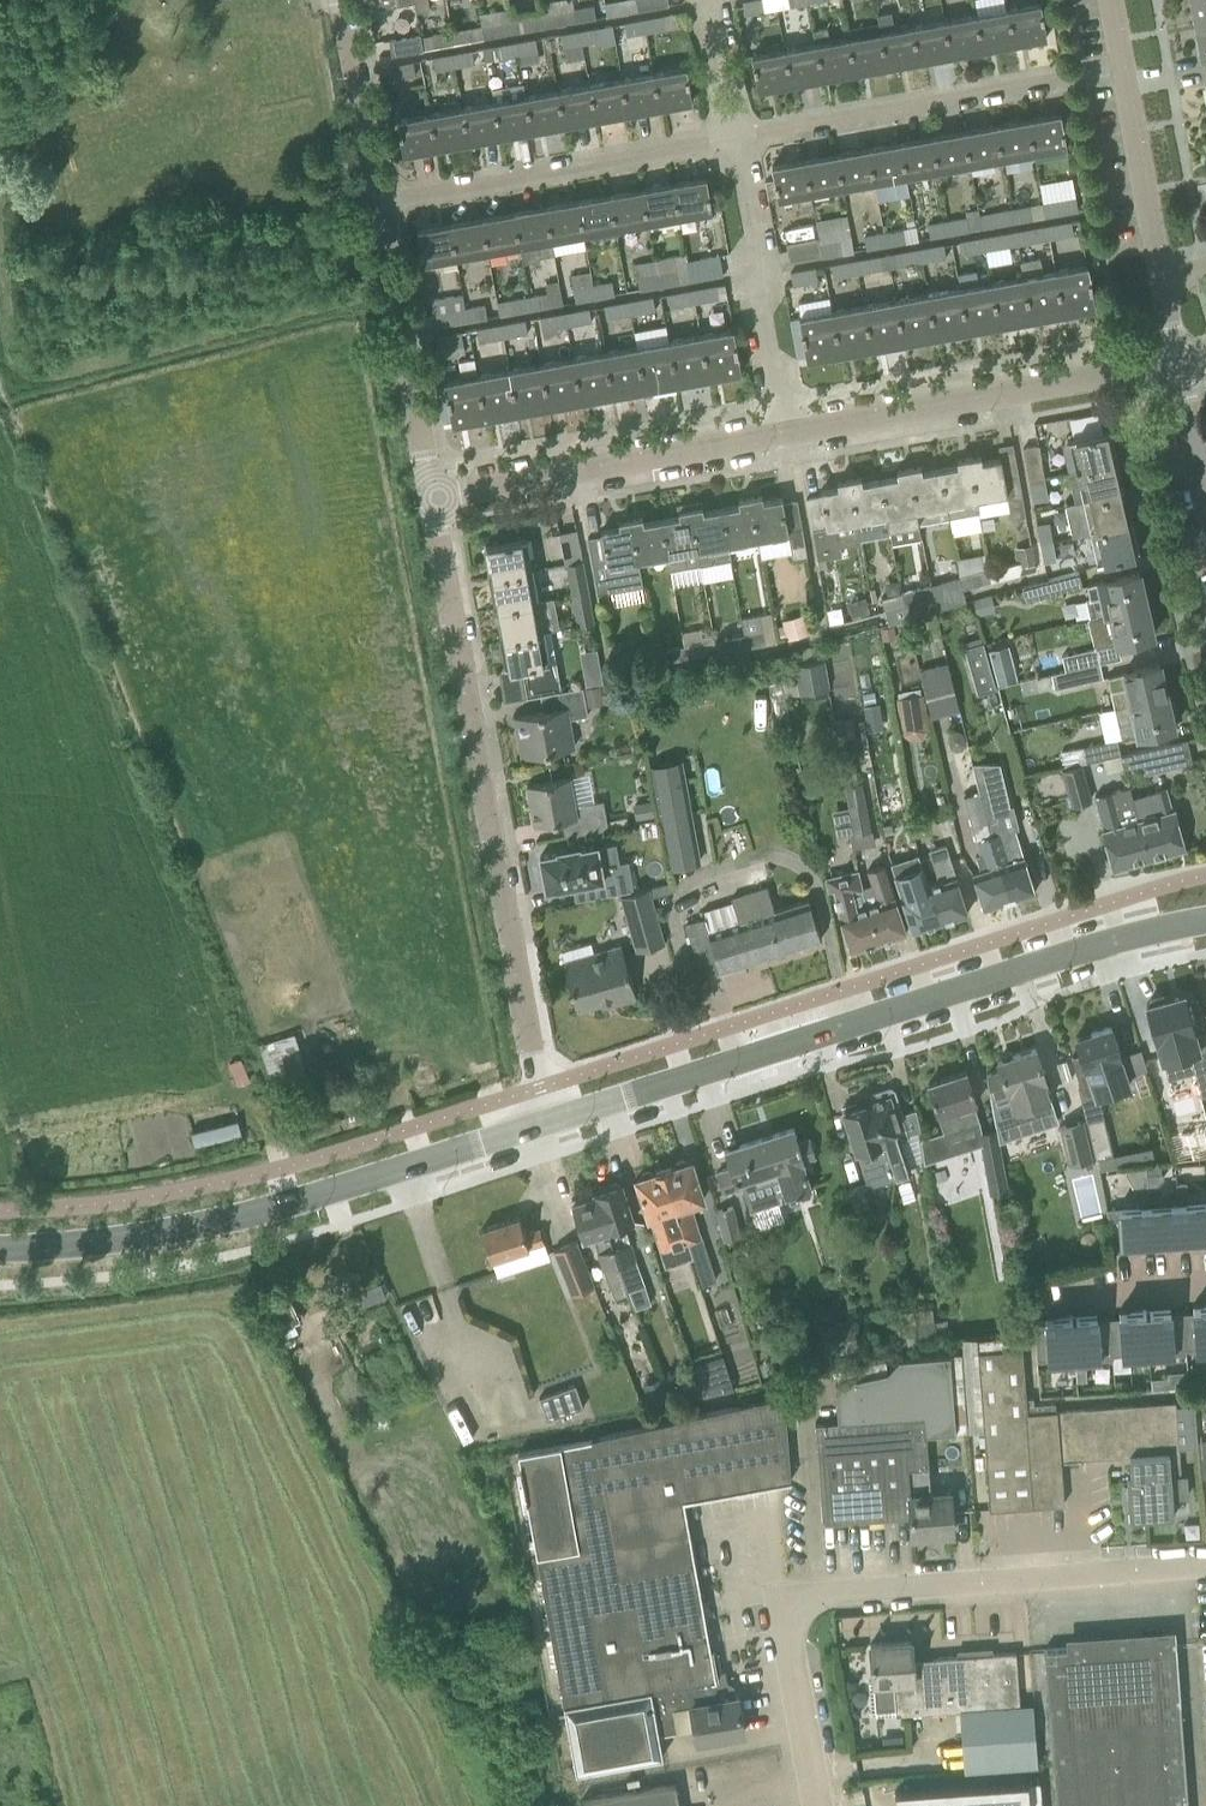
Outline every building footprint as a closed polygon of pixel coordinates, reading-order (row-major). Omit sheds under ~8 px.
[(368,9),(378,8),(376,0),(367,0),(368,9)] [(378,8),(378,9),(397,5),(396,0),(376,0),(378,8)] [(415,2),(416,11),(430,9),(428,0),(414,0),(415,2)] [(577,21),(575,9),(559,11),(557,0),(541,3),(542,9),(546,27),(577,21)] [(635,0),(620,0),(616,1),(618,14),(637,10),(635,0)] [(637,10),(669,5),(668,0),(635,0),(637,10)] [(762,0),(751,0),(743,1),(745,14),(764,11),(762,0)] [(1196,26),(1205,24),(1205,0),(1191,0),(1196,26)] [(1047,38),(1040,4),(1008,10),(1014,44),(1047,38)] [(594,5),(575,9),(577,21),(597,18),(594,5)] [(515,32),(512,14),(511,8),(479,14),(482,26),(484,38),(515,32)] [(542,9),(512,14),(515,32),(546,27),(542,9)] [(1014,44),(1008,10),(976,16),(982,49),(1014,44)] [(919,61),(913,27),(895,30),(892,12),(878,15),(881,33),(887,67),(919,61)] [(679,26),(677,14),(644,20),(646,32),(679,26)] [(982,49),(976,16),(945,21),(951,55),(982,49)] [(646,32),(644,20),(625,23),(627,36),(646,32)] [(951,55),(945,21),(913,27),(919,61),(951,55)] [(1196,26),(1201,57),(1205,56),(1205,24),(1196,26)] [(600,42),(598,27),(579,30),(582,45),(600,42)] [(473,40),(471,28),(452,31),(454,43),(473,40)] [(855,72),(849,39),(829,42),(827,28),(815,31),(817,44),(823,78),(855,72)] [(582,45),(579,30),(561,34),(563,48),(582,45)] [(454,43),(452,31),(422,36),(424,49),(454,43)] [(887,67),(881,33),(849,39),(855,72),(887,67)] [(421,35),(413,36),(389,40),(392,55),(423,50),(421,35)] [(539,52),(536,38),(515,42),(518,56),(539,52)] [(518,56),(515,42),(496,45),(499,59),(518,56)] [(823,78),(817,44),(785,50),(791,84),(823,78)] [(473,64),(471,50),(452,53),(454,67),(473,64)] [(791,84),(785,50),(752,56),(758,90),(791,84)] [(454,67),(452,53),(433,56),(436,71),(454,67)] [(416,76),(413,61),(412,62),(388,66),(391,80),(416,76)] [(686,68),(653,74),(659,108),(692,102),(686,68)] [(659,108),(653,74),(620,80),(626,114),(659,108)] [(604,83),(589,85),(595,119),(626,114),(620,80),(604,83)] [(523,83),(491,89),(493,103),(500,137),(531,131),(525,97),(523,83)] [(595,119),(589,85),(557,91),(563,125),(595,119)] [(563,125),(557,91),(525,97),(531,131),(563,125)] [(500,137),(493,103),(462,108),(468,142),(500,137)] [(468,142),(462,108),(430,114),(436,148),(468,142)] [(1060,113),(1028,119),(1034,153),(1066,147),(1060,113)] [(436,148),(430,114),(398,120),(404,154),(436,148)] [(1028,119),(996,125),(1002,159),(1034,153),(1028,119)] [(1002,159),(996,125),(964,131),(970,165),(1002,159)] [(970,165),(964,131),(932,136),(938,170),(970,165)] [(938,170),(932,136),(900,142),(906,176),(938,170)] [(906,176),(900,142),(868,148),(874,182),(906,176)] [(874,182),(868,148),(837,154),(843,188),(874,182)] [(843,188),(837,154),(805,159),(811,193),(843,188)] [(811,193),(805,159),(772,165),(778,199),(797,196),(799,211),(813,209),(811,193)] [(706,177),(673,183),(679,217),(712,211),(706,177)] [(679,217),(673,183),(641,189),(647,223),(679,217)] [(647,223),(641,189),(609,195),(615,228),(647,223)] [(615,228),(609,195),(578,201),(584,234),(615,228)] [(1078,211),(1076,198),(1076,196),(1056,200),(1059,214),(1078,211)] [(584,234),(578,201),(546,206),(552,240),(584,234)] [(1033,219),(1030,205),(1011,208),(1014,223),(1033,219)] [(552,240),(546,206),(514,212),(520,246),(538,242),(540,257),(554,255),(552,240)] [(1014,223),(1011,208),(991,212),(994,226),(1014,223)] [(520,246),(514,212),(482,218),(488,251),(520,246)] [(969,231),(966,216),(948,220),(950,235),(969,231)] [(488,251),(482,218),(450,223),(456,257),(488,251)] [(950,235),(948,220),(928,224),(931,239),(950,235)] [(1074,235),(1071,223),(1071,222),(1048,226),(1050,239),(1074,235)] [(456,257),(450,223),(418,229),(424,263),(442,260),(444,270),(458,268),(456,257)] [(1050,239),(1048,226),(1022,230),(1025,243),(1050,239)] [(904,228),(884,232),(886,246),(906,243),(904,228)] [(886,246),(884,232),(864,235),(867,250),(886,246)] [(1010,245),(1008,233),(983,237),(985,250),(1010,245)] [(820,237),(787,243),(788,248),(790,263),(814,259),(823,258),(821,243),(820,237)] [(985,250),(983,237),(959,241),(961,254),(985,250)] [(840,239),(821,243),(823,258),(843,254),(840,239)] [(946,257),(944,244),(919,248),(922,261),(946,257)] [(922,261),(919,248),(894,253),(896,266),(922,261)] [(686,255),(654,260),(656,273),(658,288),(679,284),(691,282),(690,280),(687,262),(687,261),(686,255)] [(720,255),(687,261),(687,262),(690,280),(691,282),(723,276),(723,274),(720,256),(720,255)] [(882,268),(879,255),(856,259),(858,272),(882,268)] [(1063,314),(1055,272),(1043,274),(1039,258),(1021,262),(1023,277),(1031,320),(1063,314)] [(858,272),(856,259),(832,264),(834,277),(858,272)] [(1096,308),(1088,266),(1055,272),(1063,314),(1096,308)] [(819,280),(816,268),(791,273),(794,285),(819,280)] [(658,288),(656,273),(638,276),(640,291),(658,288)] [(999,326),(992,283),(980,285),(977,273),(957,276),(960,289),(967,331),(999,326)] [(1031,320),(1023,277),(992,283),(999,326),(1031,320)] [(612,281),(593,284),(596,299),(615,295),(612,281)] [(596,299),(593,284),(573,288),(576,303),(596,299)] [(727,298),(725,285),(691,290),(694,303),(727,298)] [(960,289),(928,295),(935,337),(967,331),(960,289)] [(694,303),(691,290),(668,294),(670,307),(694,303)] [(550,306),(548,293),(530,296),(532,310),(550,306)] [(935,337),(927,295),(896,300),(904,343),(935,337)] [(532,310),(530,296),(509,300),(511,314),(532,310)] [(654,296),(627,301),(630,315),(656,310),(654,296)] [(904,343),(896,300),(864,306),(872,349),(904,343)] [(630,315),(627,301),(604,305),(607,319),(630,315)] [(487,318),(485,305),(465,308),(468,321),(487,318)] [(872,349),(864,306),(832,312),(839,354),(872,349)] [(592,322),(590,307),(563,312),(566,327),(592,322)] [(468,321),(465,308),(433,314),(435,327),(468,321)] [(566,327),(563,312),(541,317),(544,331),(566,327)] [(839,354),(832,312),(799,318),(807,360),(839,354)] [(526,319),(501,324),(504,338),(528,334),(526,319)] [(504,338),(501,324),(477,328),(480,343),(504,338)] [(741,372),(733,329),(699,335),(707,378),(741,372)] [(461,332),(460,332),(437,336),(439,349),(464,345),(461,332)] [(707,378),(699,335),(667,341),(675,384),(707,378)] [(675,384),(667,341),(636,347),(643,390),(675,384)] [(643,390),(636,347),(604,353),(611,396),(643,390)] [(611,396),(604,353),(572,358),(580,401),(611,396)] [(580,401),(572,358),(541,364),(548,407),(580,401)] [(548,407),(541,364),(509,370),(517,413),(548,407)] [(517,413),(509,370),(476,376),(484,419),(517,413)] [(484,419),(476,376),(445,381),(445,384),(452,420),(453,424),(484,419)] [(445,384),(436,385),(442,421),(452,420),(445,384)] [(1069,440),(1074,463),(1076,471),(1117,462),(1110,430),(1069,440)] [(1039,446),(1023,448),(1029,481),(1042,479),(1041,471),(1044,470),(1039,446)] [(1026,517),(1018,475),(1004,478),(1001,458),(982,462),(981,456),(969,458),(979,512),(979,516),(1010,511),(1012,520),(1026,517)] [(979,512),(969,458),(957,460),(958,466),(940,469),(949,517),(979,512)] [(1124,492),(1117,462),(1076,471),(1068,473),(1075,503),(1124,492)] [(949,517),(940,469),(922,473),(921,466),(909,469),(917,511),(919,523),(949,517)] [(917,511),(909,469),(897,471),(898,477),(880,480),(887,516),(889,528),(919,523),(917,511)] [(887,516),(880,480),(862,483),(861,477),(849,479),(857,522),(887,516)] [(857,522),(849,479),(837,482),(838,488),(820,491),(821,496),(807,498),(817,559),(840,555),(835,526),(857,522)] [(1045,498),(1042,479),(1029,481),(1032,500),(1045,498)] [(1124,492),(1075,503),(1065,506),(1072,536),(1090,532),(1131,523),(1124,492)] [(807,557),(801,524),(797,500),(783,503),(782,498),(763,501),(762,495),(750,497),(758,539),(787,534),(792,559),(807,557)] [(758,539),(750,497),(738,499),(739,506),(721,509),(728,545),(758,539)] [(728,545),(721,509),(703,512),(702,506),(690,508),(701,565),(731,559),(728,545)] [(701,565),(690,508),(679,510),(680,516),(662,520),(668,556),(671,570),(701,565)] [(668,556),(662,520),(644,523),(642,517),(631,519),(638,561),(668,556)] [(638,561),(631,519),(619,521),(620,527),(601,531),(602,535),(588,538),(598,594),(613,592),(611,585),(641,580),(638,561)] [(1037,525),(1040,543),(1053,541),(1049,523),(1037,525)] [(1138,555),(1131,523),(1090,532),(1097,564),(1138,555)] [(582,560),(578,540),(576,530),(560,533),(566,563),(582,560)] [(484,545),(490,577),(532,569),(527,538),(484,545)] [(1053,541),(1040,543),(1044,563),(1056,561),(1053,541)] [(588,591),(582,560),(566,563),(572,594),(588,591)] [(532,569),(490,577),(495,608),(538,600),(534,580),(532,569)] [(1079,571),(1045,580),(1021,587),(1025,600),(1083,587),(1079,571)] [(981,584),(978,572),(959,577),(962,589),(963,589),(981,584)] [(1139,573),(1116,578),(1103,581),(1103,582),(1087,586),(1089,599),(1086,599),(1090,617),(1146,604),(1139,573)] [(962,589),(959,577),(940,582),(929,585),(935,609),(944,607),(966,602),(963,589),(962,589)] [(935,609),(929,585),(918,588),(899,593),(903,605),(906,604),(909,616),(935,609)] [(594,622),(588,591),(572,594),(578,625),(594,622)] [(903,605),(899,593),(881,598),(884,610),(903,605)] [(991,597),(974,602),(978,618),(995,613),(991,597)] [(543,631),(538,600),(495,608),(501,639),(543,631)] [(1153,636),(1146,604),(1090,617),(1094,635),(1098,634),(1101,647),(1117,643),(1117,644),(1153,636)] [(741,618),(744,635),(746,647),(766,644),(761,615),(741,618)] [(802,617),(782,622),(788,642),(808,636),(802,617)] [(895,627),(882,630),(884,642),(898,639),(895,627)] [(551,630),(543,631),(501,639),(507,671),(521,668),(523,678),(558,672),(551,630)] [(748,658),(746,647),(744,635),(723,639),(725,651),(715,653),(717,664),(748,658)] [(976,692),(996,687),(984,640),(964,645),(976,692)] [(717,664),(715,653),(704,655),(701,643),(683,646),(685,658),(686,658),(689,670),(717,664)] [(685,658),(683,646),(665,650),(667,662),(685,658)] [(819,647),(789,651),(791,661),(820,657),(819,647)] [(1062,656),(1066,671),(1100,662),(1097,648),(1062,656)] [(830,688),(825,660),(794,665),(799,693),(830,688)] [(1025,660),(992,668),(996,684),(1029,676),(1025,660)] [(1100,662),(1066,671),(1051,674),(1055,689),(1104,678),(1100,662)] [(921,670),(932,718),(959,712),(948,663),(921,670)] [(1160,664),(1136,669),(1124,672),(1108,676),(1111,691),(1115,708),(1131,704),(1167,696),(1160,664)] [(599,665),(583,668),(586,685),(602,682),(599,665)] [(561,690),(558,672),(523,678),(526,697),(540,694),(561,690)] [(581,686),(561,690),(540,694),(543,711),(515,716),(522,756),(574,747),(569,719),(587,716),(581,686)] [(873,691),(863,693),(864,704),(874,702),(873,691)] [(925,695),(896,699),(901,730),(930,725),(925,695)] [(1174,727),(1167,696),(1131,704),(1115,708),(1119,725),(1122,738),(1138,735),(1138,736),(1174,727)] [(879,703),(864,706),(866,718),(881,716),(879,703)] [(1117,739),(1083,746),(1069,750),(1072,765),(1120,754),(1117,739)] [(1175,766),(1170,743),(1140,750),(1145,773),(1175,766)] [(1000,762),(972,761),(979,791),(995,855),(1010,900),(1021,896),(1023,897),(1030,895),(1031,893),(1035,891),(1015,828),(1001,832),(996,811),(1010,807),(1000,762)] [(682,762),(652,767),(654,782),(661,818),(669,868),(699,863),(682,762)] [(1091,800),(1081,764),(1063,769),(1073,805),(1091,800)] [(576,807),(571,780),(570,777),(527,785),(534,825),(563,820),(566,836),(608,829),(603,802),(576,807)] [(872,831),(863,781),(845,784),(854,834),(872,831)] [(878,787),(880,820),(904,818),(902,785),(878,787)] [(1129,787),(1096,797),(1106,831),(1105,831),(1115,867),(1149,857),(1139,821),(1132,798),(1129,787)] [(1153,792),(1132,798),(1139,821),(1149,857),(1183,847),(1166,788),(1153,792)] [(979,791),(963,795),(976,840),(980,855),(976,856),(981,870),(973,873),(976,885),(984,908),(988,906),(991,907),(998,905),(999,903),(1010,900),(995,855),(979,791)] [(892,823),(883,825),(885,834),(894,832),(892,823)] [(940,883),(929,886),(941,922),(945,920),(948,922),(953,920),(954,917),(968,913),(961,890),(946,845),(930,851),(940,883)] [(601,868),(597,849),(597,846),(579,849),(579,847),(558,851),(558,853),(540,856),(542,868),(537,869),(539,878),(544,878),(546,889),(574,884),(577,900),(632,890),(627,863),(615,865),(614,863),(609,865),(609,866),(601,868)] [(918,853),(891,863),(913,931),(927,926),(930,928),(934,926),(936,923),(941,922),(929,886),(918,853)] [(872,884),(861,888),(864,896),(879,942),(884,940),(887,942),(892,940),(893,937),(907,933),(899,910),(884,865),(868,871),(872,884)] [(879,942),(861,888),(857,870),(830,877),(840,914),(852,951),(866,946),(869,947),(874,946),(876,943),(879,942)] [(672,882),(648,889),(651,898),(674,890),(672,882)] [(821,939),(814,916),(809,900),(774,912),(766,888),(730,900),(737,923),(710,932),(706,920),(685,927),(701,977),(821,939)] [(665,944),(651,898),(648,889),(621,897),(637,952),(665,944)] [(636,998),(630,975),(621,945),(563,962),(577,1010),(616,998),(618,1003),(636,998)] [(1147,1004),(1163,1060),(1189,1052),(1194,1071),(1201,1095),(1205,1094),(1205,1036),(1205,1032),(1195,1035),(1184,995),(1169,999),(1169,998),(1165,999),(1164,996),(1150,1000),(1151,1003),(1147,1004)] [(1081,1054),(1072,1057),(1079,1080),(1081,1085),(1085,1099),(1096,1095),(1097,1097),(1098,1096),(1130,1085),(1127,1077),(1120,1056),(1121,1056),(1118,1049),(1111,1026),(1076,1037),(1081,1054)] [(273,1053),(283,1083),(304,1077),(294,1047),(273,1053)] [(1001,1070),(987,1074),(991,1094),(991,1098),(1010,1092),(1024,1132),(1057,1121),(1044,1081),(1046,1080),(1043,1071),(1036,1049),(998,1061),(1001,1070)] [(977,1103),(974,1094),(966,1071),(929,1083),(945,1134),(980,1122),(974,1104),(977,1103)] [(897,1099),(894,1090),(890,1088),(873,1094),(870,1099),(871,1102),(885,1143),(883,1143),(895,1177),(911,1172),(900,1139),(907,1137),(900,1116),(902,1115),(897,1099)] [(895,1177),(883,1143),(885,1143),(871,1102),(858,1107),(857,1103),(842,1108),(868,1187),(895,1178),(895,1177)] [(1103,1116),(1086,1121),(1095,1159),(1097,1158),(1110,1155),(1112,1154),(1103,1116)] [(238,1117),(188,1130),(192,1146),(242,1134),(238,1117)] [(1061,1126),(1070,1165),(1093,1159),(1083,1121),(1061,1126)] [(731,1168),(716,1173),(723,1192),(743,1185),(751,1208),(749,1209),(750,1211),(783,1200),(780,1193),(784,1192),(785,1195),(788,1194),(791,1202),(812,1196),(809,1187),(800,1159),(815,1154),(810,1138),(798,1142),(794,1127),(725,1150),(731,1168)] [(995,1129),(979,1131),(981,1144),(979,1144),(988,1194),(1007,1190),(995,1129)] [(675,1166),(664,1170),(686,1239),(687,1241),(697,1273),(699,1279),(701,1286),(713,1283),(715,1282),(713,1275),(700,1236),(690,1203),(703,1199),(699,1184),(691,1161),(687,1162),(683,1160),(677,1162),(675,1166)] [(1160,1163),(1146,1164),(1146,1174),(1153,1173),(1161,1173),(1160,1163)] [(641,1177),(637,1179),(644,1202),(649,1217),(649,1216),(652,1215),(663,1248),(682,1242),(682,1243),(687,1241),(686,1239),(664,1170),(653,1173),(649,1171),(643,1173),(641,1177)] [(1083,1218),(1105,1214),(1097,1176),(1076,1180),(1083,1218)] [(596,1188),(594,1189),(595,1191),(595,1190),(608,1229),(606,1229),(626,1291),(644,1285),(635,1258),(623,1224),(633,1220),(629,1206),(621,1184),(619,1184),(615,1182),(608,1184),(605,1189),(598,1192),(596,1188)] [(1186,1182),(1176,1183),(1178,1197),(1186,1197),(1188,1197),(1186,1182)] [(573,1200),(571,1201),(578,1223),(583,1237),(592,1234),(608,1284),(617,1300),(628,1296),(626,1291),(606,1229),(608,1229),(595,1190),(595,1191),(579,1196),(581,1201),(574,1203),(573,1200)] [(1181,1242),(1178,1197),(1166,1198),(1148,1200),(1151,1244),(1181,1242)] [(1196,1201),(1187,1202),(1186,1197),(1178,1197),(1181,1242),(1205,1240),(1205,1201),(1196,1201)] [(1151,1244),(1148,1200),(1140,1200),(1140,1206),(1126,1207),(1107,1208),(1113,1233),(1119,1233),(1120,1246),(1151,1244)] [(716,1210),(722,1233),(725,1241),(739,1237),(731,1206),(716,1210)] [(481,1229),(489,1252),(491,1259),(544,1242),(540,1229),(525,1233),(519,1217),(481,1229)] [(554,1250),(573,1295),(594,1286),(575,1241),(554,1250)] [(1182,1312),(1185,1350),(1186,1350),(1196,1349),(1196,1353),(1205,1353),(1205,1304),(1193,1305),(1193,1311),(1182,1312)] [(728,1307),(716,1311),(721,1328),(733,1325),(728,1307)] [(1185,1350),(1182,1312),(1171,1313),(1170,1307),(1146,1308),(1145,1308),(1148,1357),(1171,1355),(1187,1354),(1186,1350),(1185,1350)] [(1120,1317),(1109,1318),(1111,1355),(1113,1355),(1122,1354),(1123,1359),(1141,1357),(1148,1357),(1145,1308),(1119,1310),(1120,1317)] [(1111,1355),(1109,1318),(1097,1319),(1097,1312),(1072,1314),(1071,1314),(1075,1362),(1096,1361),(1113,1359),(1113,1355),(1111,1355)] [(1046,1323),(1034,1324),(1037,1361),(1049,1360),(1049,1364),(1068,1363),(1075,1362),(1071,1314),(1045,1316),(1046,1323)] [(934,1320),(906,1324),(910,1344),(949,1338),(946,1318),(934,1320)] [(1035,1506),(1027,1398),(1023,1349),(978,1352),(990,1509),(1035,1506)] [(723,1355),(694,1364),(697,1374),(703,1395),(734,1388),(723,1355)] [(838,1421),(815,1422),(823,1522),(910,1515),(907,1467),(928,1466),(926,1435),(968,1431),(962,1355),(899,1359),(888,1372),(886,1360),(837,1370),(839,1382),(836,1383),(838,1421)] [(662,1376),(643,1383),(653,1409),(672,1401),(662,1376)] [(537,1398),(546,1420),(581,1408),(573,1385),(537,1398)] [(718,1699),(683,1499),(791,1480),(790,1477),(784,1395),(519,1452),(537,1554),(576,1774),(663,1756),(659,1735),(679,1731),(675,1710),(691,1707),(697,1740),(744,1732),(738,1696),(718,1699)] [(1176,1401),(1056,1410),(1055,1402),(1034,1404),(1033,1397),(1027,1398),(1035,1506),(1064,1504),(1061,1461),(1112,1457),(1129,1456),(1179,1452),(1176,1401)] [(1198,1443),(1200,1477),(1205,1476),(1205,1442),(1198,1443)] [(1181,1475),(1180,1454),(1179,1452),(1129,1456),(1131,1479),(1127,1479),(1130,1518),(1174,1515),(1173,1497),(1188,1496),(1186,1475),(1181,1475)] [(930,1494),(928,1466),(907,1467),(910,1515),(912,1534),(953,1531),(950,1492),(930,1494)] [(914,1671),(912,1640),(871,1643),(873,1677),(869,1682),(871,1711),(876,1715),(916,1712),(914,1691),(915,1691),(914,1671)] [(1178,1664),(1176,1640),(1045,1650),(1056,1805),(1188,1805),(1178,1664)] [(1019,1705),(1017,1676),(1015,1652),(932,1658),(933,1669),(914,1671),(915,1691),(914,1691),(916,1712),(1019,1705)] [(894,1790),(896,1805),(1030,1805),(1028,1780),(894,1790)] [(580,1802),(581,1805),(679,1805),(675,1784),(648,1789),(583,1802),(580,1802)]
